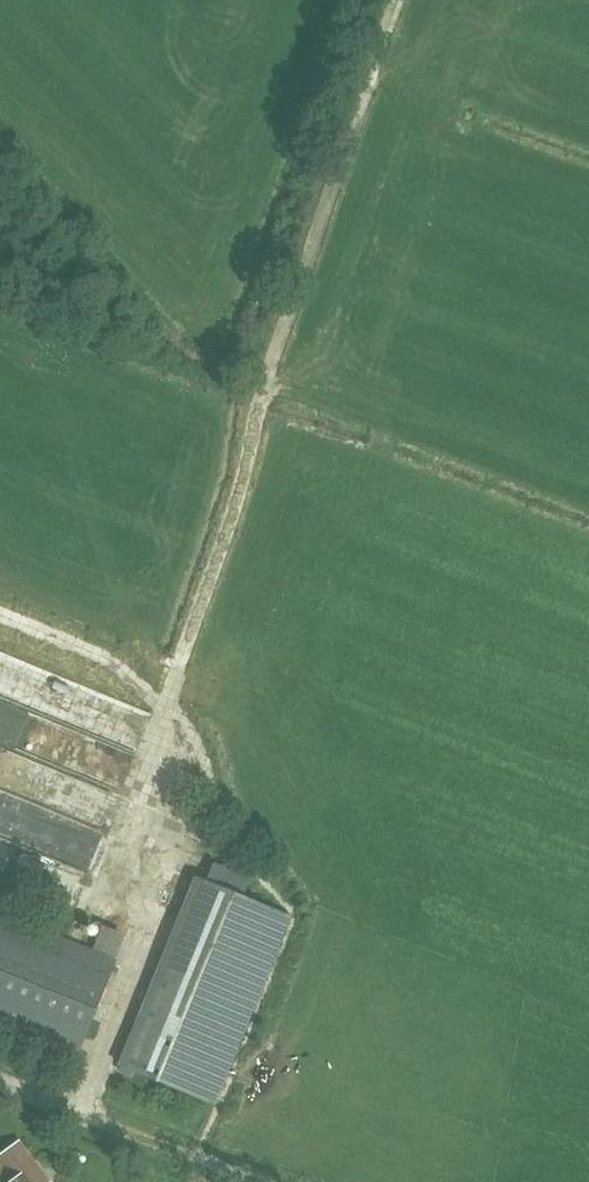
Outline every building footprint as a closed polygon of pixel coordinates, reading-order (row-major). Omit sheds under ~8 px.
[(197,879),(121,1067),(213,1105),(289,917),(197,879)] [(0,914),(0,1027),(75,1058),(115,962),(0,914)] [(29,1172),(15,1181),(37,1181),(29,1172)]
